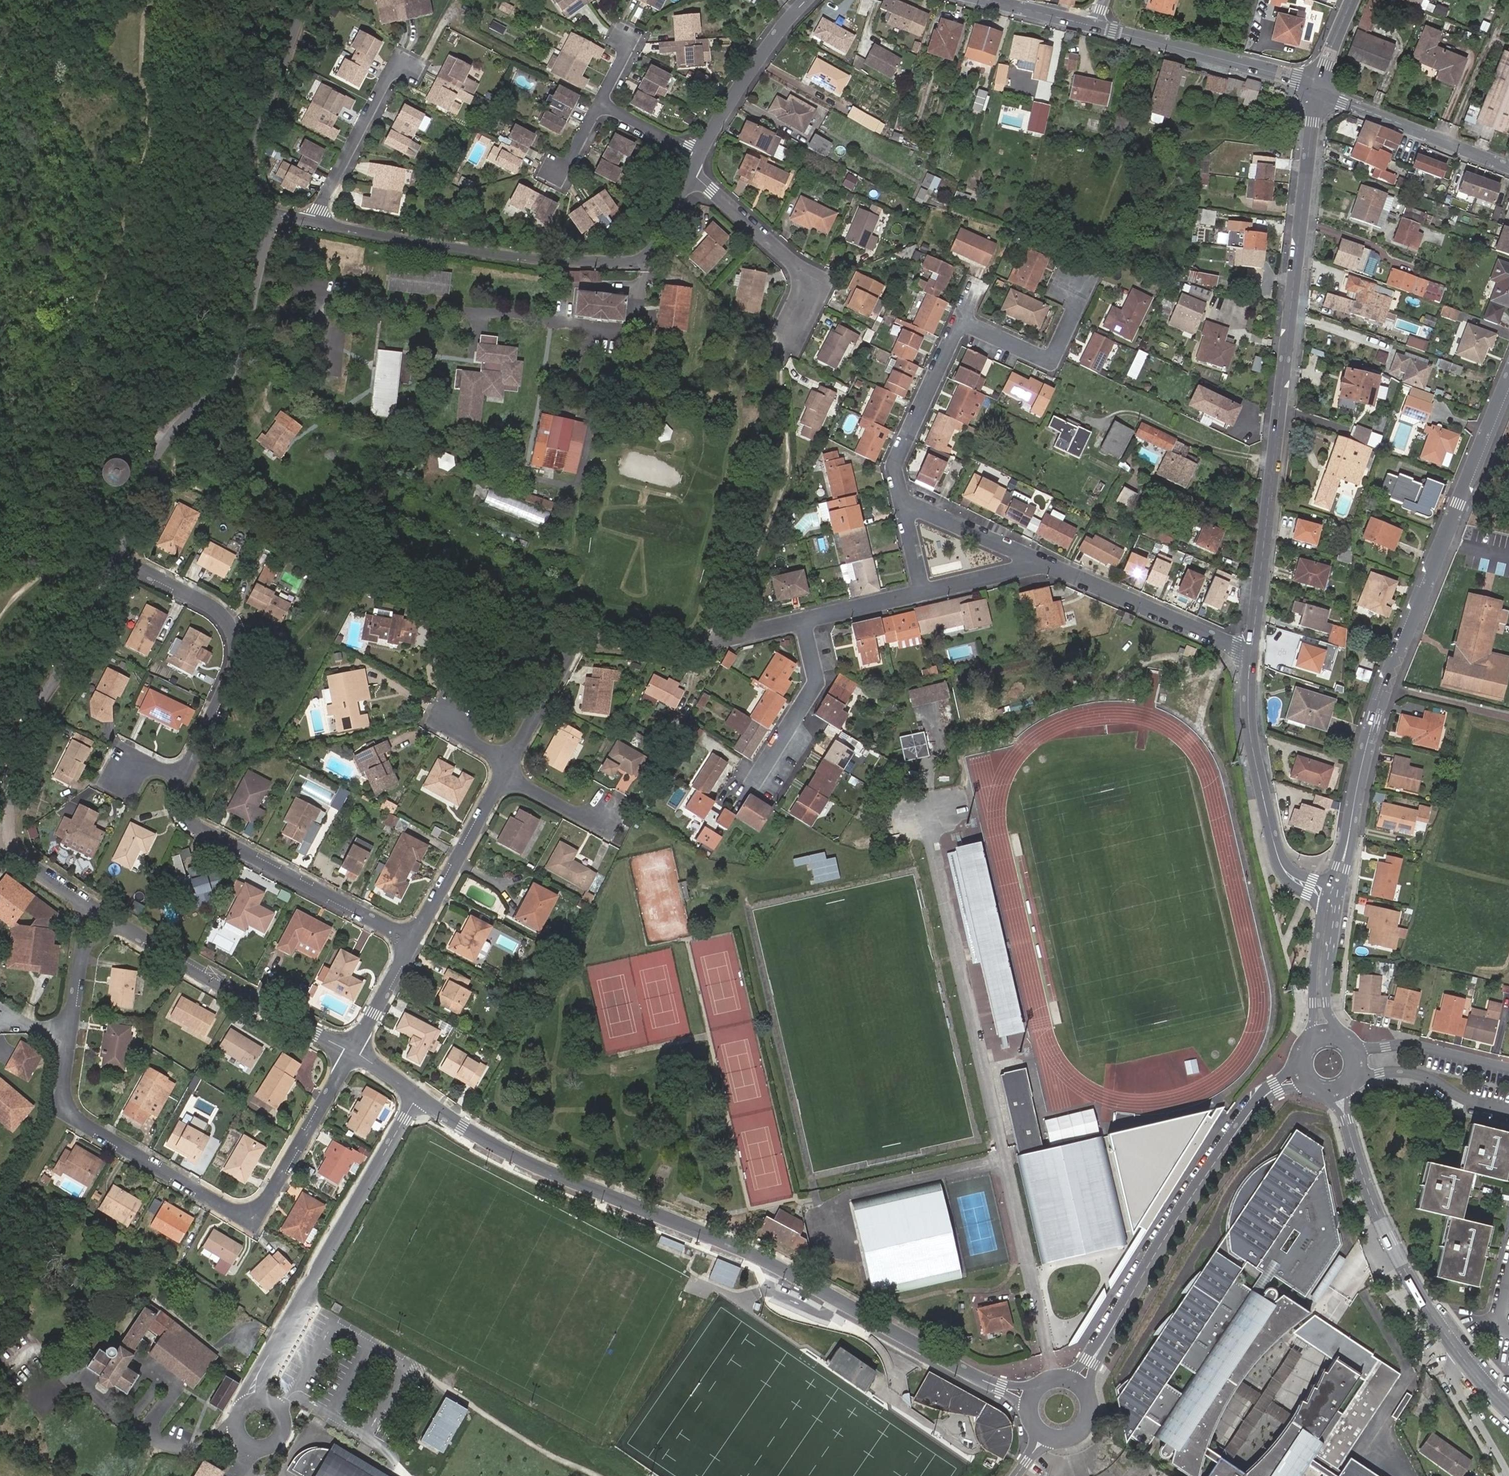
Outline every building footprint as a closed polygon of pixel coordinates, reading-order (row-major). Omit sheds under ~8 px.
[(403,0),(377,0),(383,27),(403,23),(402,18),(406,17),(403,0)] [(406,17),(411,16),(412,21),(432,16),(429,0),(403,0),(406,17)] [(555,1),(569,20),(578,14),(577,12),(588,4),(585,0),(556,0),(555,1)] [(641,1),(659,11),(665,0),(641,0),(641,1)] [(869,0),(861,0),(858,13),(865,15),(869,0)] [(918,35),(927,15),(893,0),(882,0),(879,7),(890,13),(887,20),(918,35)] [(1146,4),(1170,11),(1173,0),(1147,0),(1146,4)] [(1378,0),(1370,0),(1368,6),(1365,12),(1362,19),(1359,26),(1366,29),(1374,9),(1380,12),(1384,2),(1378,0)] [(513,8),(503,3),(500,10),(510,15),(513,8)] [(1297,44),(1304,18),(1306,11),(1291,7),(1289,15),(1281,12),(1274,38),(1297,44)] [(699,32),(705,32),(704,16),(677,19),(678,29),(683,29),(684,41),(700,40),(699,32)] [(507,28),(493,21),(490,27),(503,34),(507,28)] [(821,21),(817,29),(822,32),(826,24),(821,21)] [(952,58),(960,28),(942,23),(939,32),(935,31),(929,52),(952,58)] [(822,32),(817,29),(814,36),(844,51),(851,37),(826,24),(822,32)] [(1435,47),(1441,33),(1426,26),(1413,57),(1440,69),(1436,78),(1454,86),(1466,60),(1435,47)] [(976,27),(966,56),(973,58),(985,62),(993,65),(1002,36),(976,27)] [(1381,40),(1357,30),(1355,35),(1379,45),(1381,40)] [(1074,43),(1076,34),(1067,31),(1064,41),(1074,43)] [(378,44),(358,34),(350,49),(354,51),(351,58),(365,65),(371,53),(374,54),(378,44)] [(597,58),(601,51),(570,34),(560,53),(584,66),(588,58),(584,56),(586,52),(590,54),(597,58)] [(1346,54),(1347,55),(1385,70),(1394,46),(1381,40),(1379,45),(1355,35),(1354,35),(1346,54)] [(700,40),(684,41),(684,43),(684,50),(685,54),(680,54),(681,65),(708,63),(707,60),(706,47),(713,47),(712,39),(700,40)] [(1017,60),(1016,63),(1034,67),(1032,78),(1046,81),(1052,47),(1042,46),(1042,44),(1014,39),(1011,59),(1017,60)] [(684,50),(684,43),(666,44),(667,51),(684,50)] [(885,51),(873,44),(863,62),(891,77),(901,59),(889,53),(888,55),(884,53),(885,51)] [(1508,52),(1505,50),(1476,122),(1505,134),(1508,124),(1508,51),(1508,52)] [(581,73),(584,66),(560,53),(551,72),(581,88),(585,81),(578,77),(574,75),(576,71),(581,73)] [(1075,72),(1079,56),(1070,54),(1067,70),(1075,72)] [(547,67),(551,69),(558,57),(553,55),(547,67)] [(470,69),(448,57),(443,67),(445,68),(439,79),(454,87),(457,80),(463,83),(470,69)] [(365,65),(351,58),(347,65),(343,62),(335,78),(355,89),(360,79),(358,78),(365,65)] [(808,75),(840,92),(849,76),(816,59),(808,75)] [(1186,81),(1189,71),(1165,65),(1162,75),(1158,74),(1157,79),(1161,80),(1152,114),(1169,119),(1179,79),(1186,81)] [(993,84),(1000,86),(1006,68),(999,66),(993,84)] [(667,91),(673,79),(654,69),(644,88),(658,95),(662,88),(667,91)] [(709,79),(698,73),(693,82),(704,88),(709,79)] [(1253,82),(1248,81),(1245,85),(1207,76),(1203,89),(1255,102),(1259,85),(1253,82)] [(1069,98),(1106,105),(1110,84),(1074,77),(1069,98)] [(454,87),(439,79),(434,91),(431,90),(426,99),(448,110),(455,96),(450,93),(454,87)] [(325,86),(315,105),(339,118),(343,110),(338,108),(340,104),(345,106),(352,110),(355,102),(349,99),(325,86)] [(578,98),(559,88),(553,99),(558,102),(554,109),(568,116),(578,98)] [(658,95),(644,88),(634,107),(654,117),(660,105),(655,102),(658,95)] [(981,112),(987,94),(979,91),(973,109),(981,112)] [(797,130),(809,107),(784,94),(772,117),(797,130)] [(1043,134),(1049,105),(1034,102),(1028,131),(1043,134)] [(1480,107),(1470,103),(1464,119),(1474,123),(1480,107)] [(335,125),(339,118),(315,105),(305,124),(336,140),(340,133),(333,129),(329,127),(331,123),(335,125)] [(419,127),(425,115),(406,105),(396,124),(410,132),(414,125),(419,127)] [(845,114),(859,121),(863,112),(850,105),(845,114)] [(568,116),(554,109),(551,116),(545,113),(539,125),(558,135),(568,116)] [(859,121),(872,128),(877,119),(863,112),(859,121)] [(425,131),(432,119),(425,115),(419,127),(425,131)] [(1128,118),(1116,115),(1115,121),(1127,124),(1128,118)] [(1358,122),(1348,118),(1346,124),(1356,128),(1358,122)] [(872,128),(877,131),(882,122),(877,119),(872,128)] [(739,140),(765,152),(773,156),(782,138),(747,122),(739,140)] [(1366,122),(1356,149),(1368,153),(1373,142),(1374,142),(1380,128),(1366,122)] [(410,132),(396,124),(386,143),(406,153),(412,141),(407,138),(410,132)] [(535,136),(515,126),(509,138),(514,140),(511,147),(525,155),(535,136)] [(1380,128),(1374,142),(1382,145),(1384,140),(1387,141),(1398,145),(1401,138),(1402,136),(1380,128)] [(804,145),(820,154),(827,142),(811,133),(804,145)] [(632,158),(638,145),(619,136),(609,155),(624,162),(627,155),(632,158)] [(324,150),(304,140),(298,152),(303,155),(300,162),(314,169),(324,150)] [(1398,145),(1387,141),(1386,146),(1396,150),(1398,145)] [(1375,179),(1397,187),(1400,177),(1389,173),(1390,171),(1387,170),(1388,166),(1384,164),(1388,154),(1380,151),(1382,145),(1374,142),(1373,142),(1368,153),(1356,149),(1353,157),(1379,167),(1375,179)] [(515,173),(525,155),(511,147),(503,143),(499,150),(494,147),(488,159),(515,173)] [(1211,174),(1214,153),(1204,161),(1203,173),(1211,174)] [(1448,164),(1417,153),(1412,167),(1443,179),(1448,164)] [(1392,155),(1388,154),(1384,164),(1388,166),(1392,155)] [(624,162),(609,155),(600,174),(620,184),(626,172),(620,169),(624,162)] [(1258,164),(1256,180),(1272,182),(1275,159),(1254,156),(1253,164),(1258,164)] [(747,178),(764,185),(779,192),(787,173),(755,159),(748,157),(744,165),(738,179),(745,182),(747,178)] [(304,188),(314,169),(300,162),(296,168),(291,166),(283,162),(277,174),(304,188)] [(379,175),(384,175),(384,180),(379,179),(377,187),(404,192),(408,171),(373,165),(372,173),(379,175)] [(859,176),(848,170),(840,186),(851,191),(859,176)] [(1502,184),(1466,171),(1458,191),(1495,204),(1502,184)] [(1203,173),(1201,184),(1209,185),(1211,174),(1203,173)] [(922,201),(925,193),(929,185),(936,187),(940,179),(928,174),(920,191),(917,199),(922,201)] [(470,181),(462,178),(459,184),(466,188),(470,181)] [(762,189),(764,185),(747,178),(745,182),(762,189)] [(1404,178),(1400,188),(1419,195),(1423,185),(1404,178)] [(1256,180),(1250,179),(1248,199),(1254,200),(1256,180)] [(1272,182),(1256,180),(1254,200),(1269,201),(1272,182)] [(533,210),(540,195),(522,186),(511,205),(523,211),(526,206),(533,210)] [(1361,186),(1357,197),(1369,201),(1368,205),(1380,209),(1383,202),(1392,206),(1395,198),(1385,195),(1361,186)] [(404,192),(377,187),(376,195),(381,196),(380,201),(375,200),(367,198),(366,207),(400,213),(404,192)] [(606,192),(589,204),(598,217),(604,213),(608,217),(619,210),(606,192)] [(559,205),(540,195),(533,210),(540,213),(537,218),(549,225),(559,205)] [(827,231),(836,213),(801,196),(790,218),(808,226),(810,223),(827,231)] [(1369,201),(1357,197),(1350,217),(1374,226),(1380,209),(1368,205),(1369,201)] [(598,217),(589,204),(571,216),(584,234),(595,226),(592,222),(598,217)] [(1419,224),(1423,225),(1426,212),(1407,205),(1402,217),(1419,224)] [(872,234),(880,216),(861,208),(846,241),(865,249),(866,247),(872,250),(878,237),(872,234)] [(1215,223),(1216,210),(1198,208),(1196,224),(1202,225),(1202,222),(1215,223)] [(1380,209),(1374,226),(1379,228),(1385,211),(1380,209)] [(1419,224),(1402,217),(1394,240),(1417,249),(1423,234),(1416,231),(1419,224)] [(718,244),(726,236),(711,221),(703,230),(709,235),(688,257),(703,272),(724,250),(718,244)] [(1227,247),(1237,248),(1263,252),(1264,242),(1261,242),(1262,234),(1250,233),(1252,225),(1231,222),(1227,247)] [(1495,251),(1508,256),(1508,228),(1504,226),(1495,251)] [(960,230),(950,250),(987,267),(997,246),(960,230)] [(1360,255),(1367,258),(1370,250),(1343,240),(1335,263),(1354,270),(1360,255)] [(1014,285),(1033,294),(1052,252),(1028,241),(1024,249),(1029,252),(1020,273),(1013,270),(1007,282),(1014,285)] [(1225,264),(1234,266),(1237,248),(1227,247),(1225,264)] [(1263,252),(1237,248),(1234,266),(1257,269),(1258,262),(1261,262),(1263,252)] [(932,272),(939,275),(935,282),(929,279),(927,283),(917,278),(913,287),(927,294),(935,298),(938,291),(942,293),(951,273),(946,271),(949,265),(927,255),(922,267),(932,272)] [(1362,272),(1367,258),(1360,255),(1354,270),(1362,272)] [(1497,262),(1490,281),(1497,284),(1491,302),(1508,309),(1508,266),(1497,262)] [(758,290),(763,271),(743,266),(734,307),(757,313),(762,290),(758,290)] [(446,297),(449,274),(392,267),(389,290),(446,297)] [(848,285),(856,289),(863,273),(856,269),(848,285)] [(1193,269),(1189,269),(1188,278),(1217,286),(1218,278),(1192,272),(1193,269)] [(1426,281),(1391,269),(1386,283),(1421,295),(1426,281)] [(583,271),(561,271),(561,281),(588,281),(589,271),(583,271)] [(599,272),(589,271),(588,281),(593,281),(593,274),(599,274),(599,272)] [(932,272),(929,279),(935,282),(939,275),(932,272)] [(869,312),(882,282),(863,273),(856,289),(853,294),(850,293),(846,301),(869,312)] [(1354,301),(1387,312),(1390,302),(1385,300),(1374,296),(1376,290),(1377,289),(1350,279),(1347,290),(1351,292),(1357,294),(1355,299),(1354,301)] [(688,332),(693,289),(665,286),(659,329),(688,332)] [(1374,296),(1385,300),(1387,294),(1376,290),(1374,296)] [(1037,329),(1047,308),(1010,291),(1001,312),(1037,329)] [(1382,326),(1387,312),(1354,301),(1329,291),(1324,305),(1382,326)] [(1131,341),(1143,317),(1151,301),(1132,292),(1124,308),(1121,314),(1112,310),(1104,328),(1131,341)] [(1221,296),(1204,292),(1203,298),(1220,301),(1221,296)] [(625,322),(628,297),(579,293),(576,316),(625,322)] [(924,331),(931,335),(946,303),(935,298),(927,294),(912,326),(924,331)] [(1169,327),(1193,337),(1207,306),(1183,295),(1169,327)] [(1433,305),(1421,301),(1415,316),(1427,320),(1433,305)] [(1458,311),(1442,305),(1439,313),(1455,318),(1458,311)] [(1397,319),(1395,329),(1415,333),(1417,323),(1397,319)] [(856,339),(860,330),(840,321),(836,330),(832,328),(817,357),(835,366),(850,336),(856,339)] [(905,323),(890,355),(898,358),(909,363),(924,331),(912,326),(905,323)] [(1209,329),(1228,336),(1230,331),(1208,323),(1203,337),(1206,338),(1209,329)] [(1466,324),(1461,339),(1485,348),(1486,344),(1490,345),(1494,334),(1466,324)] [(875,330),(868,327),(864,336),(871,340),(875,330)] [(1226,343),(1228,336),(1209,329),(1206,338),(1199,360),(1228,370),(1236,346),(1226,343)] [(1079,368),(1097,376),(1113,343),(1095,334),(1079,368)] [(498,337),(481,336),(479,360),(489,361),(488,373),(485,373),(485,376),(466,374),(465,379),(457,378),(456,389),(464,390),(460,425),(480,426),(483,394),(502,396),(503,392),(504,383),(520,385),(522,364),(515,363),(516,350),(497,348),(498,337)] [(1428,343),(1409,336),(1406,345),(1424,352),(1428,343)] [(1485,348),(1461,339),(1456,353),(1480,362),(1485,348)] [(403,355),(379,352),(372,416),(396,419),(403,355)] [(959,387),(972,392),(978,379),(986,360),(968,352),(954,384),(959,387)] [(1139,353),(1128,376),(1135,380),(1146,357),(1139,353)] [(1430,367),(1397,355),(1391,373),(1399,376),(1400,372),(1407,375),(1404,382),(1423,388),(1430,367)] [(909,363),(898,358),(896,361),(890,358),(884,371),(891,374),(883,390),(895,395),(902,398),(916,367),(909,363)] [(1457,367),(1440,361),(1438,367),(1454,373),(1457,367)] [(466,374),(485,376),(485,373),(458,370),(457,378),(465,379),(466,374)] [(1341,391),(1339,400),(1373,408),(1375,401),(1379,402),(1382,390),(1377,389),(1380,379),(1346,371),(1344,379),(1342,379),(1339,390),(1341,391)] [(1032,383),(1031,386),(1027,384),(1010,375),(1001,393),(1031,408),(1029,413),(1040,419),(1052,394),(1042,388),(1032,383)] [(972,392),(979,395),(985,382),(978,379),(972,392)] [(811,405),(808,404),(801,419),(806,421),(802,432),(816,438),(821,427),(837,389),(821,382),(817,390),(811,405)] [(504,383),(503,392),(519,394),(520,385),(504,383)] [(862,419),(880,427),(895,395),(883,390),(876,386),(861,419),(862,419)] [(805,402),(808,404),(811,405),(817,390),(811,387),(805,402)] [(964,427),(979,395),(972,392),(959,387),(945,418),(957,423),(964,427)] [(1240,408),(1213,395),(1205,410),(1215,415),(1214,418),(1231,426),(1240,408)] [(1432,404),(1410,396),(1404,413),(1426,420),(1432,404)] [(302,427),(281,411),(275,419),(277,421),(296,435),(302,427)] [(930,450),(943,455),(957,423),(945,418),(939,415),(924,447),(930,450)] [(535,464),(577,473),(584,443),(572,441),(576,422),(545,416),(535,464)] [(1059,436),(1052,448),(1079,462),(1093,435),(1054,416),(1047,430),(1059,436)] [(880,427),(862,419),(859,425),(865,428),(854,452),(873,462),(887,430),(880,427)] [(284,446),(287,449),(291,443),(296,436),(297,437),(298,436),(296,435),(277,421),(277,422),(278,423),(267,437),(264,434),(259,440),(258,439),(257,441),(261,444),(261,445),(270,452),(269,453),(272,456),(273,454),(276,457),(284,446)] [(587,424),(576,422),(572,441),(584,443),(587,424)] [(1120,458),(1133,431),(1114,423),(1102,449),(1109,453),(1120,458)] [(1157,476),(1185,489),(1196,465),(1182,459),(1185,453),(1181,451),(1183,447),(1140,426),(1135,436),(1168,452),(1157,476)] [(1458,437),(1433,427),(1433,429),(1428,427),(1426,433),(1430,434),(1422,458),(1441,465),(1447,446),(1454,449),(1458,437)] [(1370,450),(1339,438),(1315,504),(1327,509),(1338,479),(1357,486),(1370,450)] [(290,451),(287,449),(284,446),(276,457),(283,462),(284,461),(283,460),(290,451)] [(1448,467),(1455,449),(1454,449),(1447,446),(1441,465),(1447,467),(1448,467)] [(1107,458),(1109,453),(1102,449),(1099,454),(1107,458)] [(933,489),(948,457),(943,455),(930,450),(916,480),(933,489)] [(102,458),(110,461),(111,453),(104,451),(102,458)] [(825,462),(834,500),(850,497),(854,496),(856,495),(849,464),(842,466),(841,458),(837,459),(825,462)] [(111,460),(110,461),(108,462),(105,465),(103,469),(103,474),(104,478),(106,481),(110,484),(114,485),(118,485),(122,484),(125,481),(128,477),(129,473),(128,469),(126,465),(124,462),(120,460),(116,459),(111,460)] [(1395,479),(1386,474),(1378,494),(1388,497),(1387,501),(1401,507),(1400,509),(1413,514),(1412,516),(1423,520),(1424,520),(1426,519),(1428,517),(1429,515),(1429,513),(1427,510),(1428,509),(1432,510),(1441,487),(1426,481),(1423,487),(1410,482),(1411,480),(1397,475),(1395,479)] [(1004,494),(1005,491),(975,475),(964,497),(981,506),(983,501),(997,508),(1004,494)] [(1129,509),(1137,496),(1124,488),(1117,501),(1129,509)] [(551,512),(490,489),(485,503),(545,526),(551,512)] [(1013,491),(1010,497),(1027,506),(1030,500),(1013,491)] [(555,503),(528,494),(525,502),(552,511),(555,503)] [(994,512),(1025,529),(1035,510),(1027,506),(1010,497),(1004,494),(997,508),(994,512)] [(195,505),(176,495),(155,537),(174,547),(195,505)] [(834,500),(816,504),(820,520),(827,519),(832,518),(836,534),(838,533),(861,528),(857,511),(854,512),(850,497),(834,500)] [(981,506),(994,512),(997,508),(983,501),(981,506)] [(1074,533),(1044,517),(1035,534),(1065,550),(1074,533)] [(1323,525),(1302,517),(1295,533),(1317,541),(1323,525)] [(831,535),(836,534),(832,518),(827,519),(831,535)] [(1400,532),(1370,520),(1362,539),(1393,551),(1400,532)] [(1179,536),(1158,526),(1149,522),(1143,536),(1151,540),(1153,536),(1175,546),(1179,536)] [(1197,522),(1189,541),(1194,543),(1203,524),(1197,522)] [(1203,524),(1194,543),(1214,552),(1222,534),(1203,524)] [(868,559),(861,528),(838,533),(846,565),(868,559)] [(231,552),(203,538),(199,546),(194,555),(193,556),(220,571),(231,552)] [(1089,543),(1083,539),(1076,551),(1097,563),(1098,561),(1103,564),(1112,569),(1120,554),(1091,538),(1089,543)] [(199,546),(193,543),(188,553),(194,555),(199,546)] [(1353,565),(1353,554),(1343,550),(1339,560),(1353,565)] [(1331,568),(1301,556),(1296,567),(1300,568),(1296,578),(1323,588),(1331,568)] [(1147,564),(1131,557),(1124,573),(1140,581),(1147,564)] [(877,591),(870,559),(868,559),(846,565),(840,566),(847,598),(877,591)] [(260,560),(255,570),(267,576),(272,566),(260,560)] [(1169,569),(1156,563),(1147,583),(1160,589),(1169,569)] [(261,606),(259,609),(276,618),(285,600),(268,591),(261,588),(267,576),(255,570),(242,597),(256,603),(261,606)] [(805,591),(801,571),(772,578),(776,599),(784,597),(784,595),(805,591)] [(1187,571),(1178,592),(1192,599),(1202,579),(1187,571)] [(1233,583),(1235,577),(1219,572),(1217,578),(1233,583)] [(1387,600),(1390,592),(1394,582),(1371,573),(1357,606),(1385,617),(1391,602),(1387,600)] [(274,580),(267,576),(261,588),(268,591),(274,580)] [(1228,585),(1215,579),(1203,605),(1218,612),(1222,602),(1221,601),(1228,585)] [(1046,587),(1015,593),(1018,610),(1023,609),(1026,608),(1028,616),(1031,633),(1058,627),(1053,603),(1050,603),(1046,587)] [(1395,594),(1390,592),(1387,600),(1391,602),(1395,594)] [(1508,669),(1508,657),(1486,651),(1498,603),(1467,596),(1454,649),(1456,650),(1453,663),(1451,662),(1448,662),(1447,667),(1442,666),(1441,671),(1442,672),(1441,675),(1440,675),(1439,681),(1443,681),(1441,687),(1501,701),(1508,669)] [(969,598),(958,601),(959,607),(970,605),(969,598)] [(1299,611),(1303,601),(1297,599),(1293,609),(1299,611)] [(164,610),(144,600),(124,639),(139,647),(135,654),(140,657),(164,610)] [(946,603),(950,623),(962,621),(963,623),(964,627),(986,623),(981,603),(970,605),(959,607),(958,601),(946,603)] [(1302,622),(1323,630),(1331,612),(1303,601),(1299,611),(1305,613),(1302,622)] [(1057,602),(1053,603),(1058,627),(1062,626),(1057,602)] [(917,630),(950,623),(946,603),(929,607),(931,614),(914,617),(917,630)] [(915,610),(912,610),(914,617),(931,614),(929,607),(926,607),(927,612),(916,614),(915,610)] [(374,631),(374,633),(384,635),(383,638),(394,640),(395,636),(411,638),(415,617),(399,615),(400,611),(389,609),(388,613),(363,609),(361,621),(367,622),(366,629),(374,631)] [(914,617),(912,610),(889,616),(892,630),(895,641),(918,636),(917,633),(917,630),(914,617)] [(1128,629),(1133,619),(1116,612),(1113,617),(1120,621),(1118,625),(1128,629)] [(1505,614),(1499,612),(1495,626),(1501,628),(1505,614)] [(878,618),(881,632),(892,630),(889,616),(878,618)] [(873,637),(882,635),(881,632),(878,618),(878,617),(849,624),(856,654),(858,654),(859,661),(877,657),(873,637)] [(373,637),(374,633),(374,631),(366,629),(367,622),(361,621),(359,634),(373,637)] [(168,655),(163,653),(161,657),(187,670),(194,656),(201,660),(207,649),(200,646),(207,633),(186,622),(170,652),(168,655)] [(917,633),(951,625),(950,623),(917,630),(917,633)] [(339,631),(333,628),(329,636),(335,639),(339,631)] [(1323,630),(1320,640),(1332,644),(1345,649),(1346,639),(1323,630)] [(1325,651),(1297,640),(1294,649),(1297,650),(1293,662),(1318,671),(1325,651)] [(1344,659),(1345,649),(1332,644),(1329,653),(1344,659)] [(727,650),(725,652),(718,664),(727,669),(735,656),(727,650)] [(778,655),(773,652),(764,666),(769,669),(778,655)] [(755,681),(758,683),(767,689),(777,695),(787,680),(783,678),(792,664),(778,655),(769,669),(764,666),(755,681)] [(878,661),(877,657),(859,661),(860,666),(878,661)] [(360,682),(364,681),(361,665),(325,671),(330,698),(332,709),(335,725),(357,721),(356,712),(352,696),(362,694),(360,682)] [(115,693),(123,677),(104,666),(87,697),(88,713),(97,718),(107,718),(107,701),(112,691),(115,693)] [(1368,683),(1372,672),(1357,666),(1353,678),(1368,683)] [(673,678),(662,673),(648,667),(639,685),(653,692),(671,700),(679,684),(672,680),(673,678)] [(609,683),(611,671),(592,668),(590,680),(584,679),(579,714),(603,717),(609,683)] [(855,685),(838,674),(832,683),(849,695),(855,685)] [(945,682),(909,691),(912,706),(949,697),(945,682)] [(826,724),(837,730),(847,715),(839,711),(849,695),(832,683),(820,702),(822,703),(814,716),(826,724)] [(653,692),(639,685),(636,692),(650,698),(653,692)] [(171,723),(180,703),(145,687),(136,708),(171,723)] [(1305,723),(1323,730),(1334,701),(1297,688),(1288,712),(1306,719),(1305,723)] [(748,719),(763,728),(781,698),(777,695),(767,689),(748,719)] [(324,710),(332,709),(330,698),(322,699),(324,710)] [(898,711),(884,702),(879,709),(893,718),(898,711)] [(730,749),(740,755),(744,757),(763,728),(748,719),(730,707),(720,723),(739,734),(730,749)] [(1420,718),(1399,713),(1395,730),(1411,735),(1415,737),(1432,741),(1436,722),(1439,722),(1441,714),(1422,709),(1420,718)] [(363,711),(356,712),(357,721),(365,720),(363,711)] [(290,724),(295,714),(292,712),(286,722),(290,724)] [(1306,719),(1288,712),(1287,717),(1304,724),(1305,723),(1306,719)] [(551,743),(549,742),(541,756),(560,766),(579,730),(559,720),(556,726),(559,728),(551,743)] [(687,722),(682,729),(695,736),(699,729),(687,722)] [(556,726),(549,742),(551,743),(559,728),(556,726)] [(919,730),(893,737),(899,760),(925,754),(919,730)] [(822,759),(839,770),(851,752),(853,754),(858,757),(864,748),(856,743),(839,732),(822,759)] [(363,765),(374,787),(396,776),(381,746),(387,743),(382,733),(360,745),(364,755),(359,757),(363,765)] [(74,761),(76,761),(85,744),(68,736),(47,775),(63,783),(67,776),(74,761)] [(617,737),(601,766),(610,772),(616,760),(639,772),(648,754),(648,753),(641,749),(617,737)] [(358,767),(363,765),(359,757),(364,755),(360,745),(351,749),(358,767)] [(1390,751),(1385,780),(1415,785),(1418,763),(1402,761),(1403,753),(1390,751)] [(851,752),(839,770),(841,771),(853,754),(851,752)] [(443,787),(441,790),(450,794),(464,768),(455,763),(451,770),(441,764),(444,758),(436,753),(421,779),(435,786),(437,783),(443,787)] [(711,753),(689,787),(694,791),(702,795),(723,761),(711,753)] [(1322,766),(1296,756),(1288,774),(1322,787),(1328,771),(1321,768),(1322,766)] [(839,770),(822,759),(813,772),(815,774),(806,787),(823,798),(832,785),(831,784),(839,770)] [(80,763),(76,761),(74,761),(67,776),(73,779),(80,763)] [(235,791),(227,806),(251,818),(258,805),(251,801),(260,784),(264,776),(242,765),(231,788),(235,791)] [(342,789),(345,784),(337,780),(334,785),(342,789)] [(335,803),(342,789),(334,785),(327,799),(335,803)] [(804,786),(787,814),(807,827),(824,799),(823,798),(806,787),(804,786)] [(222,804),(227,806),(235,791),(231,788),(222,804)] [(1382,792),(1372,790),(1370,799),(1378,800),(1379,799),(1381,799),(1382,792)] [(694,840),(709,849),(715,840),(718,836),(708,830),(713,822),(723,829),(731,816),(720,809),(716,815),(706,808),(710,801),(702,795),(694,791),(683,809),(705,823),(694,840)] [(744,796),(732,815),(759,832),(771,812),(745,795),(744,796)] [(292,820),(289,825),(283,837),(302,847),(299,852),(307,856),(318,836),(310,832),(321,811),(302,801),(298,798),(287,818),(292,820)] [(1427,817),(1429,803),(1417,801),(1417,807),(1380,801),(1378,819),(1396,822),(1395,826),(1413,829),(1415,815),(1427,817)] [(510,816),(506,815),(495,836),(517,848),(536,812),(517,802),(512,812),(510,816)] [(60,845),(89,861),(92,855),(102,837),(89,830),(97,815),(80,806),(72,821),(65,817),(55,837),(62,840),(60,845)] [(1297,816),(1293,814),(1289,824),(1314,833),(1321,813),(1301,806),(1298,812),(1297,816)] [(408,817),(398,812),(392,824),(402,829),(408,817)] [(429,828),(436,832),(441,824),(434,820),(429,828)] [(132,822),(114,859),(130,866),(139,847),(146,851),(155,834),(132,822)] [(426,841),(402,829),(375,881),(399,893),(407,880),(403,878),(416,853),(419,855),(426,841)] [(857,831),(850,842),(855,846),(863,835),(857,831)] [(350,841),(339,860),(336,866),(347,871),(355,875),(368,850),(372,842),(354,833),(350,841)] [(558,836),(545,861),(584,882),(593,866),(569,853),(574,844),(558,836)] [(184,843),(173,846),(174,849),(175,854),(186,851),(184,843)] [(1022,1029),(982,846),(955,853),(996,1035),(1022,1029)] [(174,849),(167,851),(174,874),(181,872),(175,854),(174,849)] [(812,864),(815,883),(840,880),(837,857),(827,859),(826,853),(794,857),(795,866),(812,864)] [(197,858),(189,860),(193,871),(200,869),(197,858)] [(193,871),(189,860),(182,862),(185,873),(173,877),(178,892),(189,888),(192,899),(207,894),(204,884),(215,881),(210,866),(200,869),(193,871)] [(1382,878),(1378,893),(1393,897),(1401,866),(1381,861),(1377,877),(1382,878)] [(240,879),(231,874),(225,885),(234,890),(240,879)] [(1372,892),(1378,893),(1382,878),(1377,877),(1376,877),(1372,892)] [(537,924),(555,891),(531,878),(514,912),(537,924)] [(240,879),(234,890),(221,915),(239,924),(243,918),(259,926),(268,908),(249,899),(255,886),(240,879)] [(692,879),(680,882),(684,900),(692,898),(689,885),(693,884),(692,879)] [(14,921),(23,909),(36,919),(29,927),(16,926),(13,950),(10,950),(8,960),(25,962),(39,964),(38,970),(38,972),(54,974),(57,956),(50,955),(53,933),(49,929),(59,916),(16,883),(9,891),(0,884),(0,912),(14,921)] [(173,903),(164,904),(167,923),(176,921),(173,903)] [(1375,923),(1375,926),(1371,942),(1389,946),(1393,932),(1397,933),(1399,926),(1396,925),(1399,910),(1369,903),(1367,913),(1372,914),(1370,922),(1375,923)] [(293,905),(279,932),(274,941),(286,947),(289,941),(310,952),(313,945),(314,945),(321,931),(318,930),(323,922),(293,905)] [(10,950),(13,950),(16,926),(16,925),(14,921),(0,912),(0,914),(9,919),(12,926),(10,950)] [(471,954),(489,921),(470,912),(459,930),(455,928),(448,942),(471,954)] [(227,923),(225,927),(243,936),(245,932),(227,923)] [(274,941),(279,932),(271,928),(267,937),(274,941)] [(344,974),(345,972),(354,956),(338,947),(328,965),(324,974),(322,978),(321,979),(349,993),(358,978),(349,973),(348,976),(344,974)] [(314,974),(322,978),(324,974),(328,965),(321,961),(314,974)] [(39,964),(25,962),(24,968),(38,970),(39,964)] [(469,976),(449,965),(444,974),(447,975),(450,977),(437,998),(458,1009),(469,987),(465,985),(469,976)] [(135,972),(116,970),(113,994),(111,1004),(131,1007),(135,972)] [(435,997),(437,998),(450,977),(447,975),(435,997)] [(1372,1017),(1380,1019),(1380,1018),(1383,1001),(1383,1000),(1374,998),(1378,979),(1358,976),(1355,993),(1351,1011),(1373,1015),(1372,1017)] [(282,980),(278,988),(291,995),(295,986),(282,980)] [(314,982),(310,980),(305,990),(309,992),(314,982)] [(1390,1003),(1383,1001),(1380,1018),(1409,1023),(1414,994),(1393,989),(1390,1003)] [(215,1015),(181,996),(170,1014),(205,1033),(215,1015)] [(1432,1032),(1458,1037),(1462,1018),(1455,1017),(1458,1000),(1438,996),(1435,1013),(1432,1032)] [(1493,1017),(1495,1007),(1495,1004),(1482,1001),(1482,1002),(1481,1011),(1480,1012),(1483,1013),(1482,1015),(1493,1017)] [(437,1024),(404,1008),(394,1026),(411,1035),(408,1040),(412,1042),(406,1053),(418,1060),(426,1045),(437,1025),(437,1024)] [(1492,1021),(1493,1017),(1482,1015),(1483,1013),(1480,1012),(1481,1011),(1464,1008),(1463,1015),(1492,1021)] [(1462,1018),(1458,1037),(1488,1043),(1492,1021),(1463,1015),(1462,1018)] [(453,1023),(441,1017),(437,1024),(449,1030),(453,1023)] [(108,1033),(105,1057),(104,1065),(125,1068),(130,1027),(112,1025),(111,1034),(108,1033)] [(441,1027),(437,1025),(426,1045),(433,1049),(439,1038),(436,1037),(441,1027)] [(260,1045),(229,1028),(218,1047),(249,1064),(260,1045)] [(42,1054),(21,1042),(6,1068),(26,1079),(34,1063),(36,1064),(42,1054)] [(458,1071),(476,1082),(486,1065),(454,1045),(442,1064),(457,1073),(458,1071)] [(281,1050),(278,1055),(295,1065),(298,1060),(281,1050)] [(295,1065),(278,1055),(257,1091),(277,1103),(285,1089),(282,1087),(290,1074),(295,1065)] [(34,1063),(26,1079),(28,1080),(36,1064),(34,1063)] [(146,1065),(122,1111),(143,1122),(149,1110),(157,1114),(175,1081),(146,1065)] [(999,1076),(1005,1103),(1030,1097),(1024,1070),(999,1076)] [(475,1084),(476,1082),(458,1071),(457,1073),(475,1084)] [(293,1076),(290,1074),(282,1087),(285,1089),(293,1076)] [(15,1126),(32,1106),(0,1079),(0,1114),(15,1126)] [(365,1092),(362,1099),(354,1112),(349,1122),(367,1132),(384,1102),(365,1092)] [(354,1112),(362,1099),(358,1097),(351,1111),(354,1112)] [(1030,1097),(1005,1103),(1017,1156),(1015,1157),(1040,1264),(1125,1245),(1100,1137),(1042,1151),(1030,1097)] [(1097,1110),(1049,1117),(1053,1141),(1100,1134),(1097,1110)] [(1206,1112),(1108,1134),(1131,1234),(1206,1112)] [(12,1130),(15,1126),(0,1114),(0,1120),(12,1130)] [(168,1141),(178,1146),(179,1144),(193,1151),(192,1153),(190,1156),(197,1160),(210,1135),(203,1131),(207,1124),(193,1117),(190,1125),(180,1119),(168,1141)] [(1471,1123),(1465,1147),(1469,1148),(1475,1124),(1471,1123)] [(1459,1169),(1502,1181),(1508,1158),(1505,1157),(1508,1141),(1508,1133),(1475,1124),(1469,1148),(1465,1147),(1459,1169)] [(1347,1455),(1340,1466),(1336,1464),(1399,1369),(1377,1355),(1314,1316),(1292,1332),(1331,1358),(1324,1368),(1322,1367),(1314,1384),(1312,1382),(1306,1398),(1303,1396),(1290,1417),(1286,1423),(1254,1460),(1246,1470),(1230,1459),(1217,1451),(1200,1440),(1208,1427),(1230,1386),(1238,1374),(1266,1340),(1307,1308),(1282,1291),(1270,1297),(1268,1296),(1271,1286),(1264,1283),(1272,1271),(1304,1292),(1339,1239),(1336,1223),(1330,1224),(1329,1216),(1334,1215),(1320,1141),(1318,1144),(1296,1128),(1297,1126),(1295,1125),(1277,1151),(1259,1161),(1247,1172),(1235,1190),(1230,1205),(1227,1226),(1230,1247),(1261,1270),(1251,1285),(1234,1273),(1241,1263),(1216,1247),(1160,1331),(1132,1371),(1116,1385),(1125,1439),(1130,1432),(1146,1443),(1151,1435),(1161,1442),(1160,1451),(1165,1451),(1169,1447),(1169,1459),(1195,1475),(1203,1449),(1214,1457),(1202,1475),(1379,1475),(1347,1455)] [(1320,1141),(1297,1126),(1296,1128),(1318,1144),(1320,1141)] [(254,1156),(262,1143),(244,1133),(227,1165),(247,1176),(257,1158),(254,1156)] [(334,1145),(329,1154),(320,1170),(339,1181),(354,1156),(363,1162),(368,1153),(354,1146),(353,1148),(335,1137),(331,1143),(334,1145)] [(265,1144),(262,1143),(254,1156),(257,1158),(265,1144)] [(78,1144),(75,1150),(100,1165),(103,1159),(78,1144)] [(179,1144),(178,1146),(192,1153),(193,1151),(179,1144)] [(1461,1146),(1455,1168),(1459,1169),(1465,1147),(1461,1146)] [(63,1170),(88,1185),(100,1165),(75,1150),(72,1154),(66,1151),(55,1170),(61,1174),(63,1170)] [(1471,1173),(1427,1163),(1416,1208),(1443,1215),(1447,1216),(1460,1219),(1471,1173)] [(45,1173),(42,1179),(49,1183),(53,1177),(45,1173)] [(115,1183),(107,1197),(113,1200),(121,1187),(115,1183)] [(947,1185),(856,1199),(872,1294),(962,1279),(947,1185)] [(113,1200),(107,1197),(103,1204),(131,1221),(143,1200),(121,1187),(113,1200)] [(294,1216),(287,1229),(306,1239),(307,1238),(308,1237),(315,1225),(327,1204),(304,1191),(291,1215),(294,1216)] [(167,1200),(163,1205),(192,1222),(195,1217),(167,1200)] [(150,1209),(158,1213),(162,1205),(154,1201),(150,1209)] [(192,1223),(163,1205),(152,1223),(181,1240),(192,1223)] [(754,1229),(789,1245),(795,1233),(785,1228),(790,1217),(772,1210),(768,1220),(760,1216),(754,1229)] [(284,1227),(287,1229),(294,1216),(291,1215),(284,1227)] [(1436,1244),(1439,1245),(1447,1216),(1443,1215),(1436,1244)] [(1435,1276),(1471,1285),(1487,1226),(1460,1219),(1447,1216),(1439,1245),(1443,1246),(1435,1276)] [(320,1228),(315,1225),(308,1237),(307,1238),(313,1241),(320,1228)] [(1487,1226),(1471,1285),(1475,1286),(1491,1227),(1487,1226)] [(215,1228),(205,1245),(223,1255),(216,1266),(228,1273),(244,1246),(215,1228)] [(1431,1275),(1435,1276),(1443,1246),(1439,1245),(1431,1275)] [(272,1261),(269,1258),(253,1274),(269,1290),(295,1265),(282,1251),(276,1257),(272,1261)] [(734,1267),(716,1259),(707,1279),(734,1290),(738,1280),(734,1267)] [(77,1275),(69,1269),(62,1279),(70,1286),(77,1275)] [(977,1306),(983,1331),(1012,1325),(1006,1299),(977,1306)] [(335,1302),(331,1309),(338,1313),(342,1306),(335,1302)] [(196,1386),(219,1353),(157,1308),(152,1305),(148,1310),(142,1306),(111,1348),(109,1346),(105,1347),(103,1349),(96,1344),(83,1362),(95,1371),(91,1377),(92,1385),(101,1391),(109,1391),(114,1384),(126,1393),(139,1376),(126,1367),(139,1348),(137,1347),(140,1343),(143,1345),(151,1335),(144,1330),(154,1315),(170,1327),(152,1351),(166,1361),(164,1362),(196,1386)] [(1272,1396),(1299,1354),(1289,1348),(1262,1389),(1238,1374),(1230,1386),(1251,1400),(1217,1451),(1230,1459),(1263,1408),(1286,1423),(1290,1417),(1294,1410),(1272,1396)] [(877,1374),(841,1349),(830,1365),(866,1390),(877,1374)] [(227,1407),(243,1378),(231,1372),(214,1400),(227,1407)] [(921,1399),(940,1405),(941,1406),(986,1416),(983,1424),(984,1436),(989,1443),(1003,1452),(1009,1442),(1010,1428),(1006,1418),(998,1410),(934,1375),(921,1399)] [(468,1409),(445,1397),(422,1439),(444,1452),(468,1409)] [(1416,1414),(1413,1418),(1420,1423),(1423,1419),(1416,1414)] [(1420,1423),(1413,1418),(1409,1424),(1415,1429),(1420,1423)] [(1451,1469),(1463,1453),(1431,1431),(1420,1448),(1451,1469)] [(334,1443),(329,1444),(323,1445),(315,1448),(307,1451),(302,1455),(298,1460),(292,1469),(303,1475),(302,1475),(390,1475),(334,1443)] [(1469,1458),(1463,1453),(1451,1469),(1459,1474),(1463,1467),(1469,1458)] [(203,1457),(192,1475),(217,1475),(222,1468),(203,1457)]
